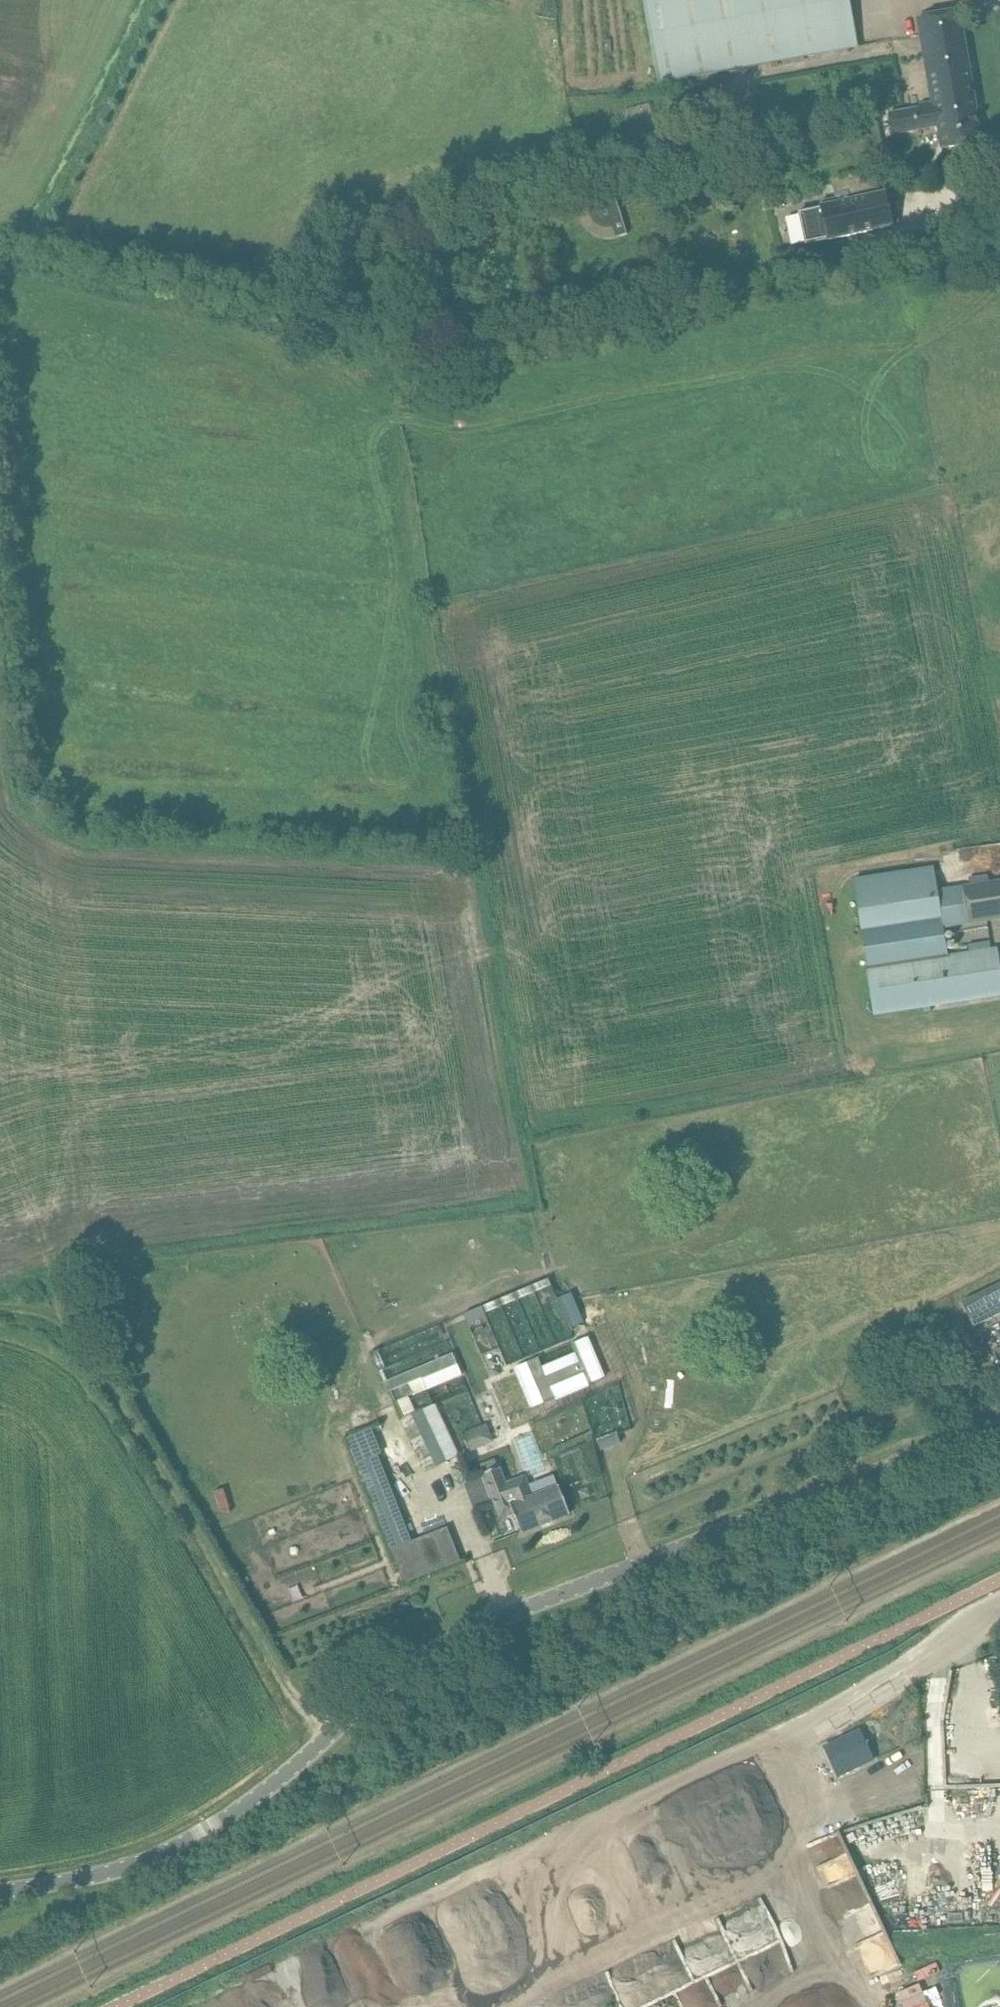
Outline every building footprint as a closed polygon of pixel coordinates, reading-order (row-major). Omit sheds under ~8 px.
[(659,83),(858,48),(849,0),(644,0),(659,83)] [(921,109),(889,114),(892,134),(918,130),(938,126),(942,148),(942,149),(981,142),(958,11),(919,18),(933,102),(935,110),(923,112),(921,109)] [(821,207),(822,207),(799,212),(806,244),(828,239),(829,240),(892,226),(885,193),(850,201),(848,192),(836,195),(836,199),(822,202),(823,207),(821,207)] [(616,197),(586,206),(590,217),(595,224),(604,228),(612,228),(616,239),(628,235),(616,197)] [(853,880),(861,930),(940,917),(936,891),(932,868),(853,880)] [(969,886),(988,883),(987,875),(968,878),(969,886)] [(963,887),(969,924),(999,919),(999,881),(988,883),(969,886),(963,887)] [(969,924),(963,887),(936,891),(940,917),(861,930),(867,969),(925,960),(948,956),(944,927),(969,924)] [(932,1006),(999,995),(999,964),(998,949),(948,956),(925,960),(867,969),(875,1015),(932,1006)] [(991,1317),(999,1313),(999,1285),(980,1295),(991,1317)] [(571,1293),(557,1299),(571,1329),(584,1323),(571,1293)] [(482,1307),(464,1315),(468,1325),(486,1317),(482,1307)] [(577,1342),(517,1367),(534,1407),(555,1398),(556,1401),(590,1388),(588,1385),(606,1377),(590,1338),(589,1337),(577,1342)] [(420,1367),(383,1382),(388,1392),(389,1392),(392,1391),(409,1383),(422,1378),(459,1363),(454,1352),(420,1367)] [(396,1401),(409,1396),(413,1394),(409,1383),(392,1391),(396,1401)] [(415,1410),(412,1411),(437,1466),(448,1461),(423,1406),(415,1410)] [(372,1424),(346,1434),(391,1547),(412,1538),(378,1452),(383,1450),(372,1424)] [(479,1431),(463,1438),(470,1454),(486,1447),(479,1431)] [(617,1433),(597,1441),(598,1444),(601,1451),(621,1443),(618,1436),(617,1433)] [(500,1517),(513,1512),(521,1533),(570,1514),(560,1488),(532,1499),(524,1478),(505,1486),(499,1469),(484,1474),(500,1517)] [(412,1538),(391,1547),(400,1569),(404,1580),(445,1564),(461,1557),(448,1524),(412,1538)] [(873,1760),(860,1731),(824,1748),(838,1777),(873,1760)] [(784,1949),(775,1953),(785,1976),(794,1972),(784,1949)] [(749,1998),(750,1981),(728,1979),(727,1996),(749,1998)]
